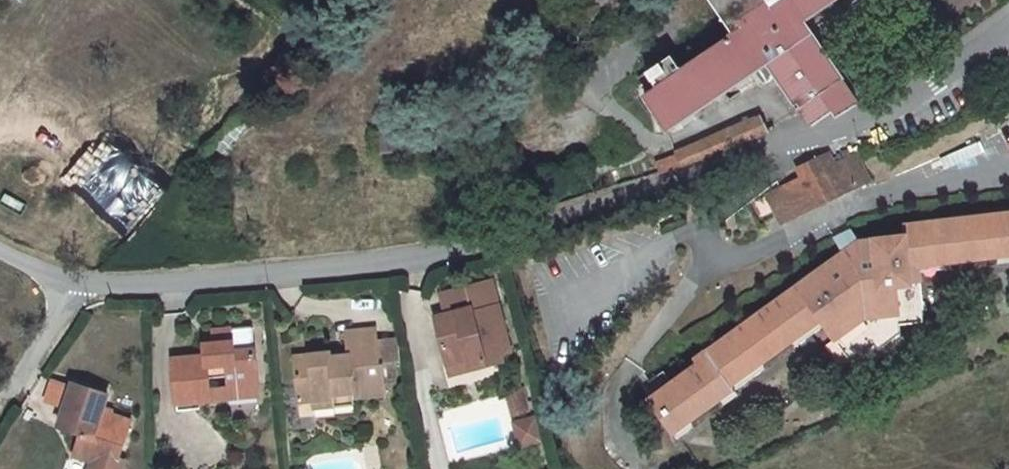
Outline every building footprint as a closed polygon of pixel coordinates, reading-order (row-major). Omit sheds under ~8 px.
[(737,35),(686,71),(675,54),(640,77),(653,94),(647,99),(668,130),(761,66),(768,78),(777,73),(783,82),(779,85),(800,113),(852,105),(860,102),(826,52),(835,43),(839,28),(880,0),(713,0),(737,35)] [(660,157),(665,172),(667,170),(770,134),(762,114),(679,146),(681,151),(660,157)] [(781,222),(869,176),(857,152),(825,167),(821,159),(799,168),(803,178),(768,194),(781,222)] [(907,219),(908,229),(863,236),(848,247),(793,289),(705,358),(709,364),(660,402),(689,436),(749,393),(745,386),(835,318),(857,346),(867,348),(888,333),(893,339),(914,323),(913,315),(926,313),(935,304),(929,263),(1008,257),(1008,212),(907,219)] [(848,247),(863,236),(855,222),(840,231),(848,247)] [(497,354),(500,368),(519,363),(516,355),(526,354),(507,284),(479,290),(482,310),(450,318),(462,362),(497,354)] [(366,390),(399,388),(396,356),(390,357),(389,335),(387,336),(386,322),(358,323),(361,347),(339,349),(339,344),(306,347),(310,396),(346,394),(345,388),(366,386),(366,390)] [(237,384),(269,383),(264,327),(226,330),(227,353),(185,358),(189,408),(209,407),(208,399),(222,398),(221,385),(221,374),(236,373),(237,384)] [(390,357),(396,356),(409,355),(407,332),(389,335),(390,357)] [(497,354),(462,362),(466,377),(500,368),(497,354)] [(222,398),(269,395),(269,383),(237,384),(221,385),(222,398)] [(528,415),(543,411),(538,388),(521,392),(528,415)] [(133,466),(145,428),(116,419),(122,402),(86,391),(73,434),(96,441),(89,463),(107,468),(140,468),(133,466)]
